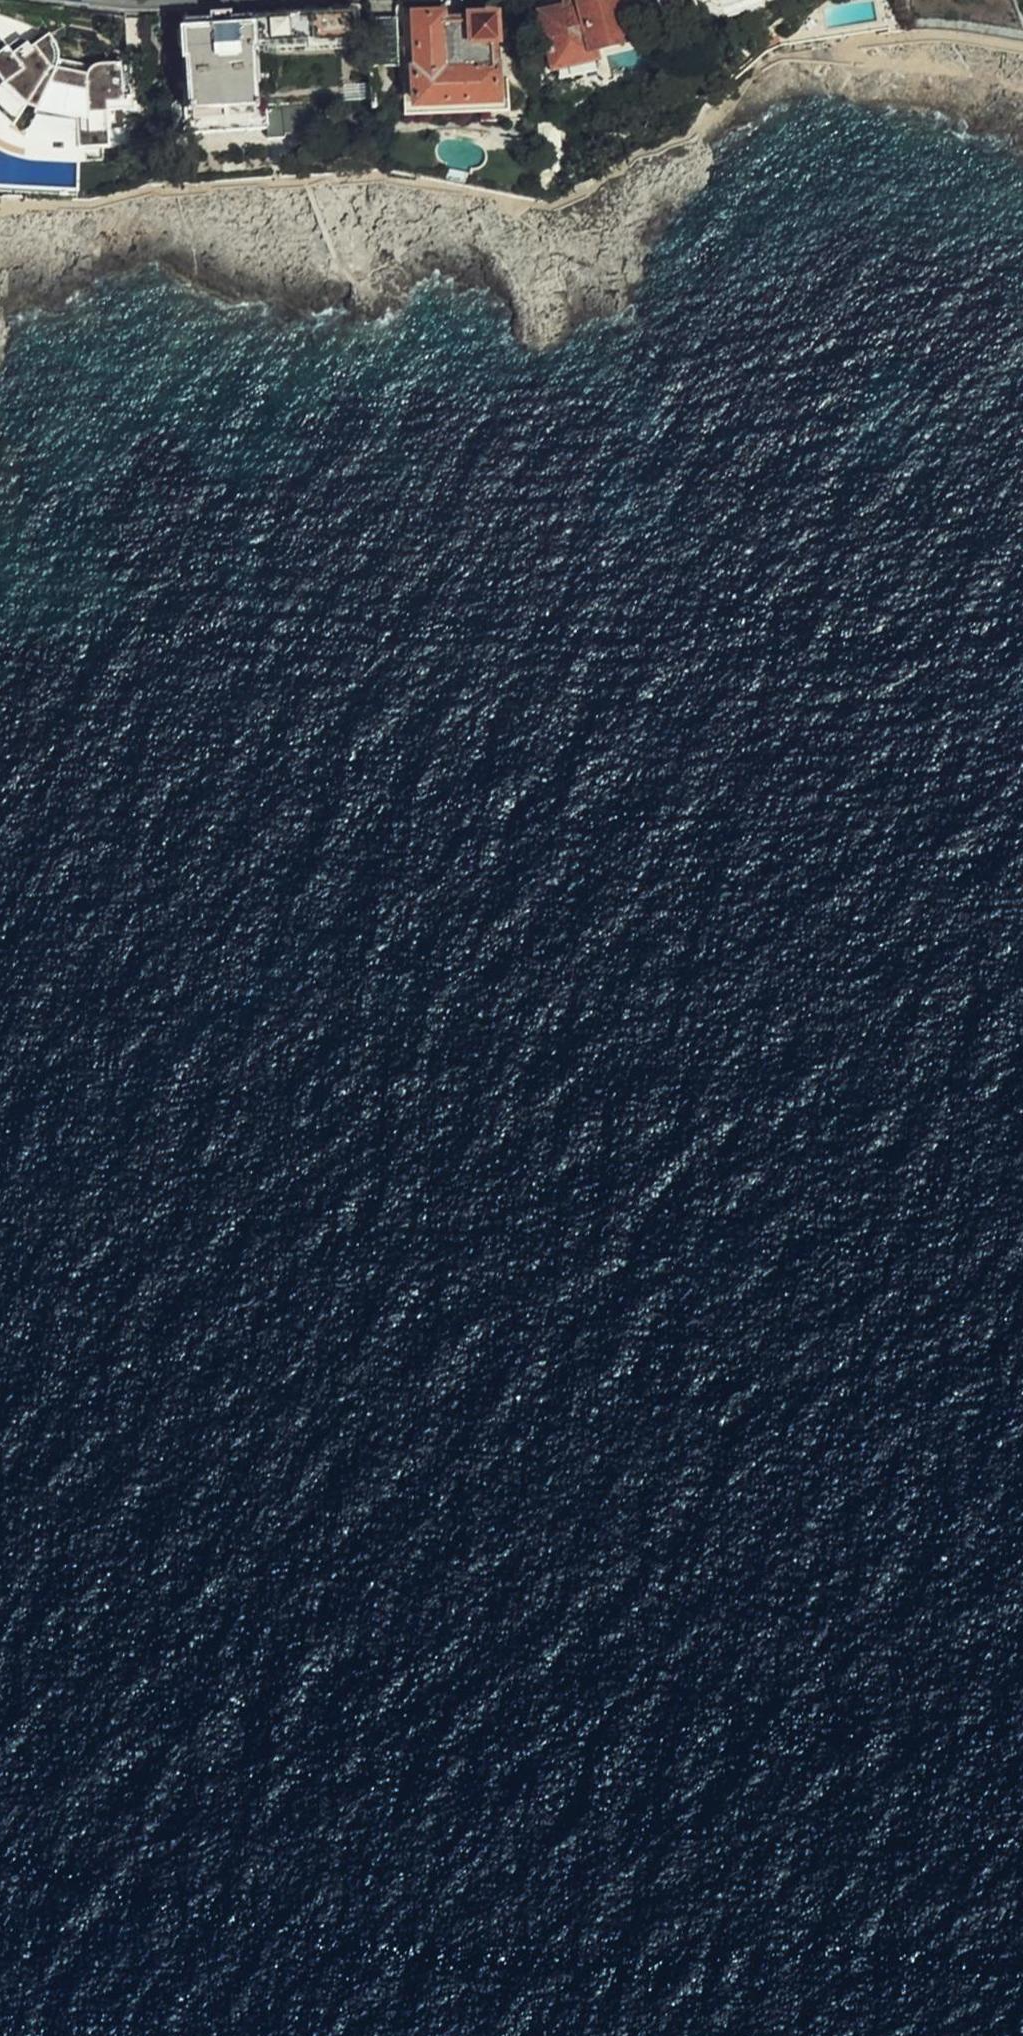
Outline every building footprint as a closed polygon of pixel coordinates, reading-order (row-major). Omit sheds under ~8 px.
[(566,0),(567,12),(543,17),(556,71),(564,70),(567,79),(595,72),(593,63),(597,61),(595,52),(628,43),(617,0),(613,0),(584,7),(581,0),(567,0),(566,0)] [(664,11),(683,5),(681,0),(659,0),(664,11)] [(700,9),(708,7),(719,11),(726,8),(729,14),(760,2),(759,0),(697,0),(700,9)] [(354,13),(189,21),(193,105),(175,106),(176,139),(270,135),(272,149),(289,149),(287,107),(258,107),(254,48),(356,42),(354,13)] [(419,106),(501,102),(499,64),(507,63),(506,52),(498,51),(497,17),(471,18),(471,24),(449,26),(448,17),(419,18),(421,71),(417,72),(419,106)] [(373,23),(376,70),(401,68),(398,21),(373,23)] [(32,22),(17,35),(18,37),(27,47),(43,37),(32,22)] [(36,115),(80,122),(83,149),(112,146),(110,106),(123,106),(121,65),(106,65),(94,70),(90,72),(55,63),(54,53),(52,43),(47,35),(43,37),(27,47),(18,37),(4,49),(0,52),(0,80),(3,84),(26,106),(36,108),(36,115)] [(501,114),(501,102),(419,106),(420,119),(501,114)]
